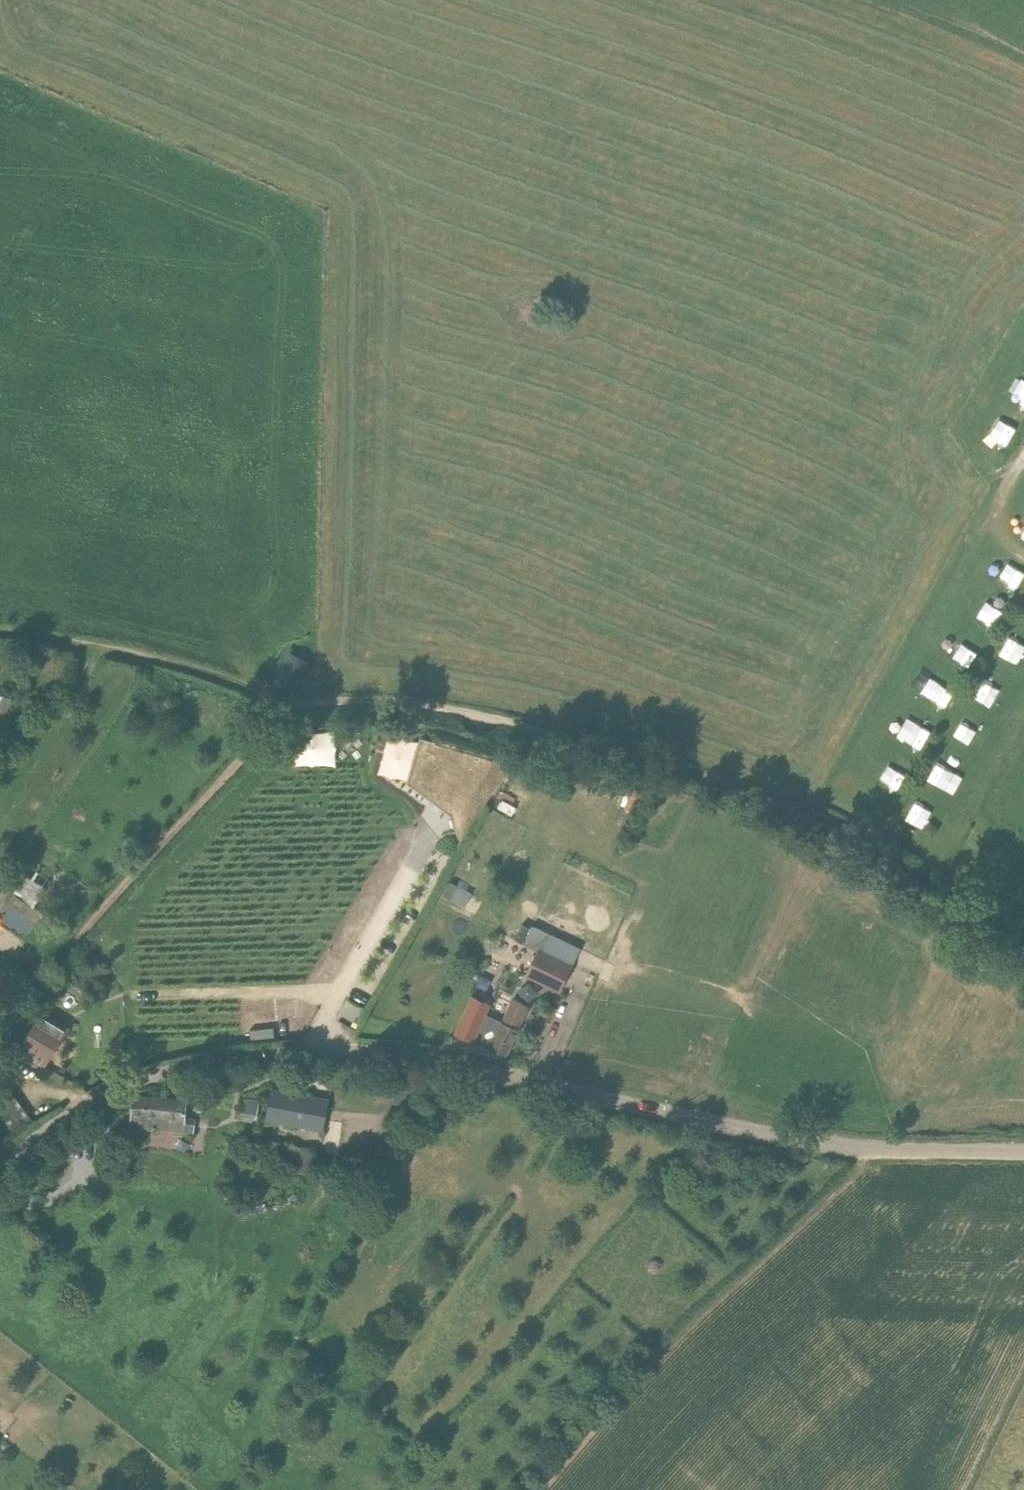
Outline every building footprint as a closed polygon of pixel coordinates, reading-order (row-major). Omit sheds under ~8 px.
[(990,411),(982,428),(1007,440),(1015,424),(990,411)] [(1002,576),(1020,586),(1023,579),(1023,569),(1010,561),(1002,576)] [(983,617),(999,624),(1004,609),(989,603),(983,617)] [(1002,654),(1019,663),(1023,655),(1023,642),(1012,636),(1002,654)] [(973,666),(984,648),(966,637),(956,655),(973,666)] [(280,680),(303,688),(315,656),(292,648),(280,680)] [(987,680),(978,695),(993,703),(1001,688),(987,680)] [(936,694),(948,701),(955,689),(943,682),(936,694)] [(1,696),(0,699),(0,727),(12,701),(1,696)] [(340,729),(294,728),(293,761),(338,763),(340,729)] [(402,798),(467,828),(493,760),(416,743),(402,798)] [(887,782),(902,787),(908,769),(892,764),(887,782)] [(454,881),(449,894),(469,903),(474,889),(454,881)] [(10,905),(16,895),(13,894),(7,903),(10,905)] [(41,913),(16,895),(10,905),(0,920),(0,921),(25,938),(41,913)] [(521,943),(529,928),(522,924),(514,939),(521,943)] [(537,950),(539,947),(543,949),(551,934),(533,925),(523,944),(537,950)] [(524,976),(559,993),(573,964),(543,949),(539,947),(537,950),(524,976)] [(512,998),(505,1013),(485,1005),(470,1041),(504,1055),(527,1005),(512,998)] [(69,1029),(42,1012),(19,1050),(45,1066),(69,1029)] [(329,1099),(273,1088),(266,1122),(323,1131),(329,1099)] [(131,1120),(130,1128),(193,1134),(195,1123),(184,1121),(187,1102),(148,1097),(133,1100),(131,1120)] [(257,1119),(259,1100),(239,1097),(236,1116),(257,1119)]
